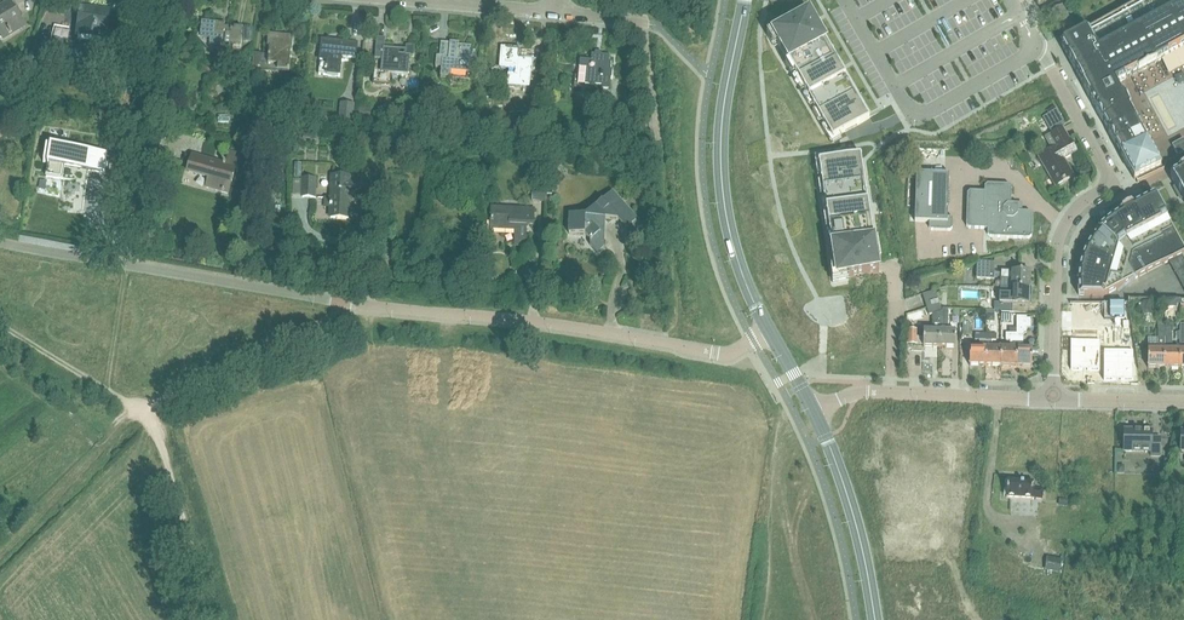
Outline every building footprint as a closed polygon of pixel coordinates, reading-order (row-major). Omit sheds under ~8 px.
[(12,0),(1,0),(0,1),(0,33),(4,40),(10,36),(12,35),(24,27),(11,5),(14,3),(12,0)] [(1161,165),(1136,118),(1123,95),(1120,88),(1117,83),(1120,82),(1183,47),(1183,0),(1142,0),(1139,1),(1103,21),(1079,34),(1061,44),(1134,179),(1155,168),(1157,167),(1161,165)] [(1062,5),(1052,11),(1061,28),(1072,22),(1062,5)] [(77,39),(105,43),(109,12),(82,9),(77,39)] [(870,118),(810,14),(773,35),(833,139),(870,118)] [(243,29),(234,28),(234,31),(232,31),(232,28),(228,28),(228,31),(224,30),(225,27),(225,24),(203,22),(202,22),(200,37),(211,38),(210,46),(220,47),(224,51),(224,57),(233,58),(233,48),(241,49),(242,41),(243,29)] [(289,72),(291,48),(291,36),(268,35),(267,47),(269,47),(268,64),(261,63),(262,53),(253,53),(252,69),(289,72)] [(39,65),(41,57),(46,58),(51,42),(38,38),(33,55),(35,55),(33,63),(39,65)] [(414,58),(415,47),(406,46),(405,56),(398,56),(399,52),(391,52),(389,50),(385,49),(385,39),(377,38),(373,84),(390,86),(391,76),(408,77),(410,58),(414,58)] [(356,59),(356,56),(357,44),(322,40),(318,75),(339,77),(341,60),(348,61),(348,59),(356,59)] [(470,62),(471,59),(472,47),(459,46),(459,45),(441,43),(440,57),(437,57),(436,69),(442,69),(441,80),(451,81),(451,80),(470,82),(472,62),(470,62)] [(533,72),(533,70),(534,58),(520,57),(520,49),(503,47),(501,59),(501,69),(509,70),(508,87),(528,89),(529,72),(533,72)] [(580,61),(578,86),(609,89),(610,80),(612,80),(613,71),(611,71),(612,64),(609,63),(610,56),(592,55),(591,62),(580,61)] [(127,74),(131,61),(123,58),(119,71),(127,74)] [(236,78),(248,79),(249,70),(237,69),(236,78)] [(353,122),(355,104),(340,103),(338,120),(353,122)] [(359,108),(358,120),(371,121),(371,109),(359,108)] [(1049,115),(1044,118),(1049,128),(1051,131),(1060,127),(1062,125),(1064,125),(1057,111),(1055,108),(1051,110),(1047,112),(1049,115)] [(1077,153),(1070,140),(1063,129),(1045,139),(1052,150),(1039,158),(1050,179),(1053,177),(1058,186),(1074,177),(1064,160),(1077,153)] [(601,136),(598,146),(617,150),(619,141),(601,136)] [(1177,156),(1178,156),(1183,153),(1183,141),(1183,140),(1172,146),(1177,156)] [(46,147),(43,163),(49,164),(47,178),(77,182),(86,184),(87,184),(89,171),(105,173),(107,154),(88,151),(60,147),(51,146),(51,147),(46,147)] [(216,163),(204,160),(193,157),(189,172),(210,178),(207,188),(228,194),(239,156),(229,153),(226,163),(223,162),(222,165),(216,163)] [(861,155),(819,161),(819,163),(820,165),(820,167),(820,171),(821,172),(822,179),(822,181),(822,184),(823,185),(823,189),(823,190),(824,197),(825,199),(825,203),(826,207),(826,208),(827,215),(828,217),(828,221),(829,225),(829,226),(830,233),(830,235),(831,238),(831,239),(832,243),(832,244),(833,250),(833,251),(833,253),(835,265),(835,267),(836,271),(837,279),(837,280),(838,280),(847,278),(857,277),(859,277),(862,276),(864,276),(879,273),(878,266),(861,155)] [(535,161),(535,160),(535,159),(535,158),(534,157),(533,156),(532,156),(531,156),(530,156),(529,156),(528,157),(528,158),(527,159),(527,160),(527,161),(527,162),(528,163),(529,164),(530,164),(531,164),(532,164),(533,164),(534,163),(535,162),(535,161)] [(272,167),(270,182),(281,183),(283,168),(272,167)] [(1171,177),(1183,202),(1183,169),(1178,173),(1171,177)] [(952,229),(952,218),(948,218),(949,175),(917,174),(915,222),(929,223),(929,228),(931,231),(950,231),(952,229)] [(370,201),(370,189),(370,182),(350,182),(351,177),(332,176),(330,218),(349,219),(349,200),(370,201)] [(314,198),(314,180),(302,180),(302,198),(314,198)] [(533,183),(532,203),(546,203),(547,184),(533,183)] [(967,195),(966,227),(969,229),(988,230),(988,235),(990,238),(1017,239),(1029,239),(1032,237),(1032,215),(1030,212),(1018,212),(1018,209),(1018,205),(1014,205),(1011,205),(1012,188),(1009,186),(997,185),(988,185),(985,188),(985,193),(970,192),(967,195)] [(241,203),(251,212),(265,196),(255,187),(241,203)] [(637,220),(612,192),(586,216),(570,215),(569,235),(585,236),(590,241),(590,246),(597,253),(604,247),(605,239),(595,228),(604,219),(618,220),(627,230),(637,220)] [(1078,284),(1079,296),(1105,296),(1168,261),(1183,290),(1183,258),(1182,254),(1183,253),(1183,248),(1155,195),(1134,206),(1119,213),(1120,214),(1112,219),(1110,215),(1102,221),(1096,227),(1099,230),(1092,239),(1086,249),(1081,260),(1079,272),(1078,284)] [(533,226),(533,214),(534,209),(492,208),(491,229),(516,230),(515,245),(525,245),(526,226),(533,226)] [(976,280),(994,280),(994,263),(977,262),(977,266),(976,280)] [(1030,289),(1030,273),(1001,272),(1001,280),(1012,281),(1012,289),(1030,289)] [(1030,289),(1012,289),(1001,288),(1000,305),(1029,306),(1030,289)] [(923,295),(925,302),(937,298),(935,291),(923,295)] [(939,305),(937,298),(925,302),(927,309),(939,305)] [(1165,302),(1165,310),(1176,310),(1176,306),(1180,306),(1181,302),(1165,302)] [(1152,304),(1142,304),(1142,316),(1152,316),(1152,304)] [(939,348),(940,313),(940,312),(942,311),(939,305),(927,309),(929,315),(932,314),(932,332),(924,332),(924,338),(923,346),(923,348),(939,348)] [(955,348),(956,336),(956,332),(948,332),(949,310),(943,310),(942,313),(940,313),(939,348),(955,348)] [(1017,330),(1017,335),(1016,367),(1032,367),(1032,357),(1032,349),(1023,349),(1023,335),(1027,333),(1027,329),(1031,329),(1031,322),(1027,322),(1027,317),(1017,317),(1017,330)] [(1148,369),(1165,369),(1165,328),(1158,328),(1158,339),(1148,338),(1148,369)] [(1165,328),(1165,369),(1179,369),(1180,351),(1172,350),(1172,338),(1172,328),(1165,328)] [(909,345),(923,346),(924,338),(917,338),(917,331),(909,330),(909,345)] [(970,366),(985,367),(985,334),(975,334),(975,341),(979,341),(979,348),(970,348),(970,354),(970,366)] [(985,367),(1000,367),(1000,349),(992,348),(992,341),(996,341),(997,335),(985,334),(985,367)] [(1016,367),(1017,335),(1009,335),(1006,335),(1006,342),(1010,342),(1010,349),(1000,349),(1000,367),(1016,367)] [(1106,345),(1077,345),(1077,374),(1106,374),(1106,345)] [(1137,353),(1108,353),(1108,382),(1137,382),(1137,353)] [(1124,444),(1124,451),(1151,452),(1151,457),(1160,457),(1160,438),(1152,438),(1152,432),(1124,432),(1124,444)] [(1043,491),(1033,490),(1033,483),(1007,481),(1007,498),(1033,500),(1033,499),(1042,500),(1043,491)] [(1047,558),(1045,571),(1060,574),(1062,560),(1047,558)]
